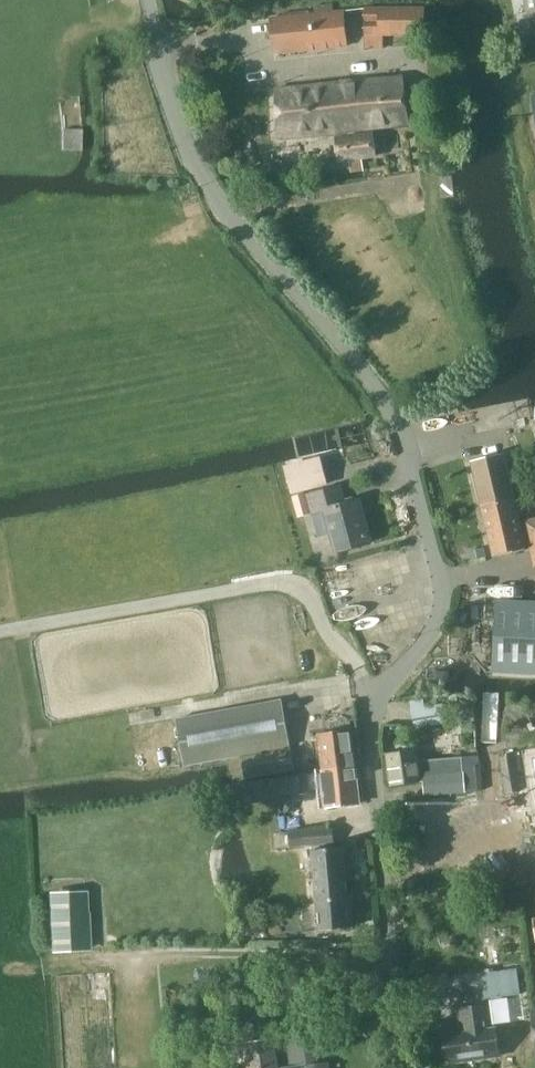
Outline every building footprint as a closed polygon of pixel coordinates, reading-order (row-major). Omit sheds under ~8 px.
[(534,29),(534,0),(526,0),(528,11),(531,10),(534,29)] [(378,22),(378,36),(428,33),(424,6),(365,6),(365,22),(378,22)] [(345,10),(270,17),(274,53),(348,45),(345,10)] [(348,160),(350,173),(365,170),(362,159),(377,156),(373,126),(406,123),(401,74),(358,78),(359,84),(342,85),(342,82),(276,89),(281,136),(334,131),(338,161),(348,160)] [(83,129),(64,129),(63,149),(82,150),(83,129)] [(494,556),(531,547),(524,520),(519,521),(503,454),(472,461),(494,556)] [(329,485),(322,456),(285,466),(292,495),(329,485)] [(336,552),(371,543),(359,498),(346,502),(341,485),(322,490),(298,499),(302,511),(308,510),(309,514),(325,510),(336,552)] [(524,520),(531,547),(534,566),(534,518),(524,520)] [(470,551),(472,561),(488,557),(485,547),(470,551)] [(493,671),(534,674),(534,600),(496,598),(493,671)] [(443,703),(426,707),(424,699),(411,701),(415,729),(447,723),(443,703)] [(492,750),(494,700),(481,699),(479,749),(492,750)] [(186,765),(242,754),(246,777),(294,768),(282,700),(177,719),(186,765)] [(352,730),(318,734),(322,770),(356,766),(352,730)] [(476,770),(464,771),(463,757),(418,760),(417,749),(386,754),(390,785),(424,780),(425,795),(477,790),(476,770)] [(500,757),(506,792),(520,789),(515,755),(500,757)] [(527,760),(533,805),(534,805),(534,759),(527,760)] [(360,803),(356,766),(322,770),(326,807),(360,803)] [(238,802),(303,795),(300,775),(235,783),(238,802)] [(333,842),(332,827),(291,831),(293,846),(333,842)] [(320,930),(352,926),(347,878),(356,878),(354,862),(346,864),(344,846),(313,849),(319,912),(322,911),(323,922),(320,922),(320,930)] [(52,950),(91,947),(88,875),(48,877),(52,950)] [(485,998),(521,993),(517,968),(481,973),(485,998)] [(462,1033),(443,1035),(446,1060),(501,1054),(497,1023),(507,1022),(503,996),(484,999),(485,1005),(459,1008),(462,1033)] [(304,1066),(318,1064),(313,1031),(287,1035),(292,1067),(304,1065),(304,1066)] [(274,1039),(244,1043),(248,1067),(279,1067),(274,1039)]
